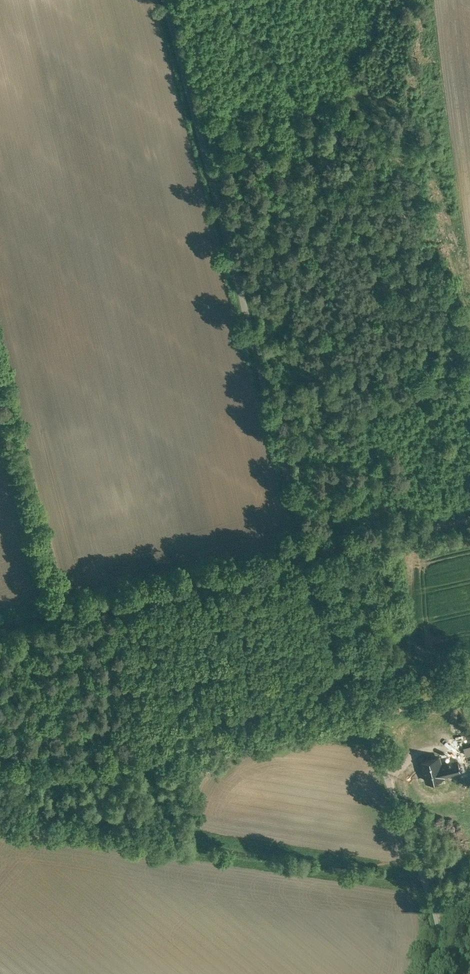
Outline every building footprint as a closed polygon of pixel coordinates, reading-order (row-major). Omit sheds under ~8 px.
[(439,757),(422,761),(427,781),(444,777),(444,776),(461,772),(458,760),(441,764),(439,757)] [(458,760),(461,772),(462,779),(469,777),(469,770),(467,758),(458,760)]
